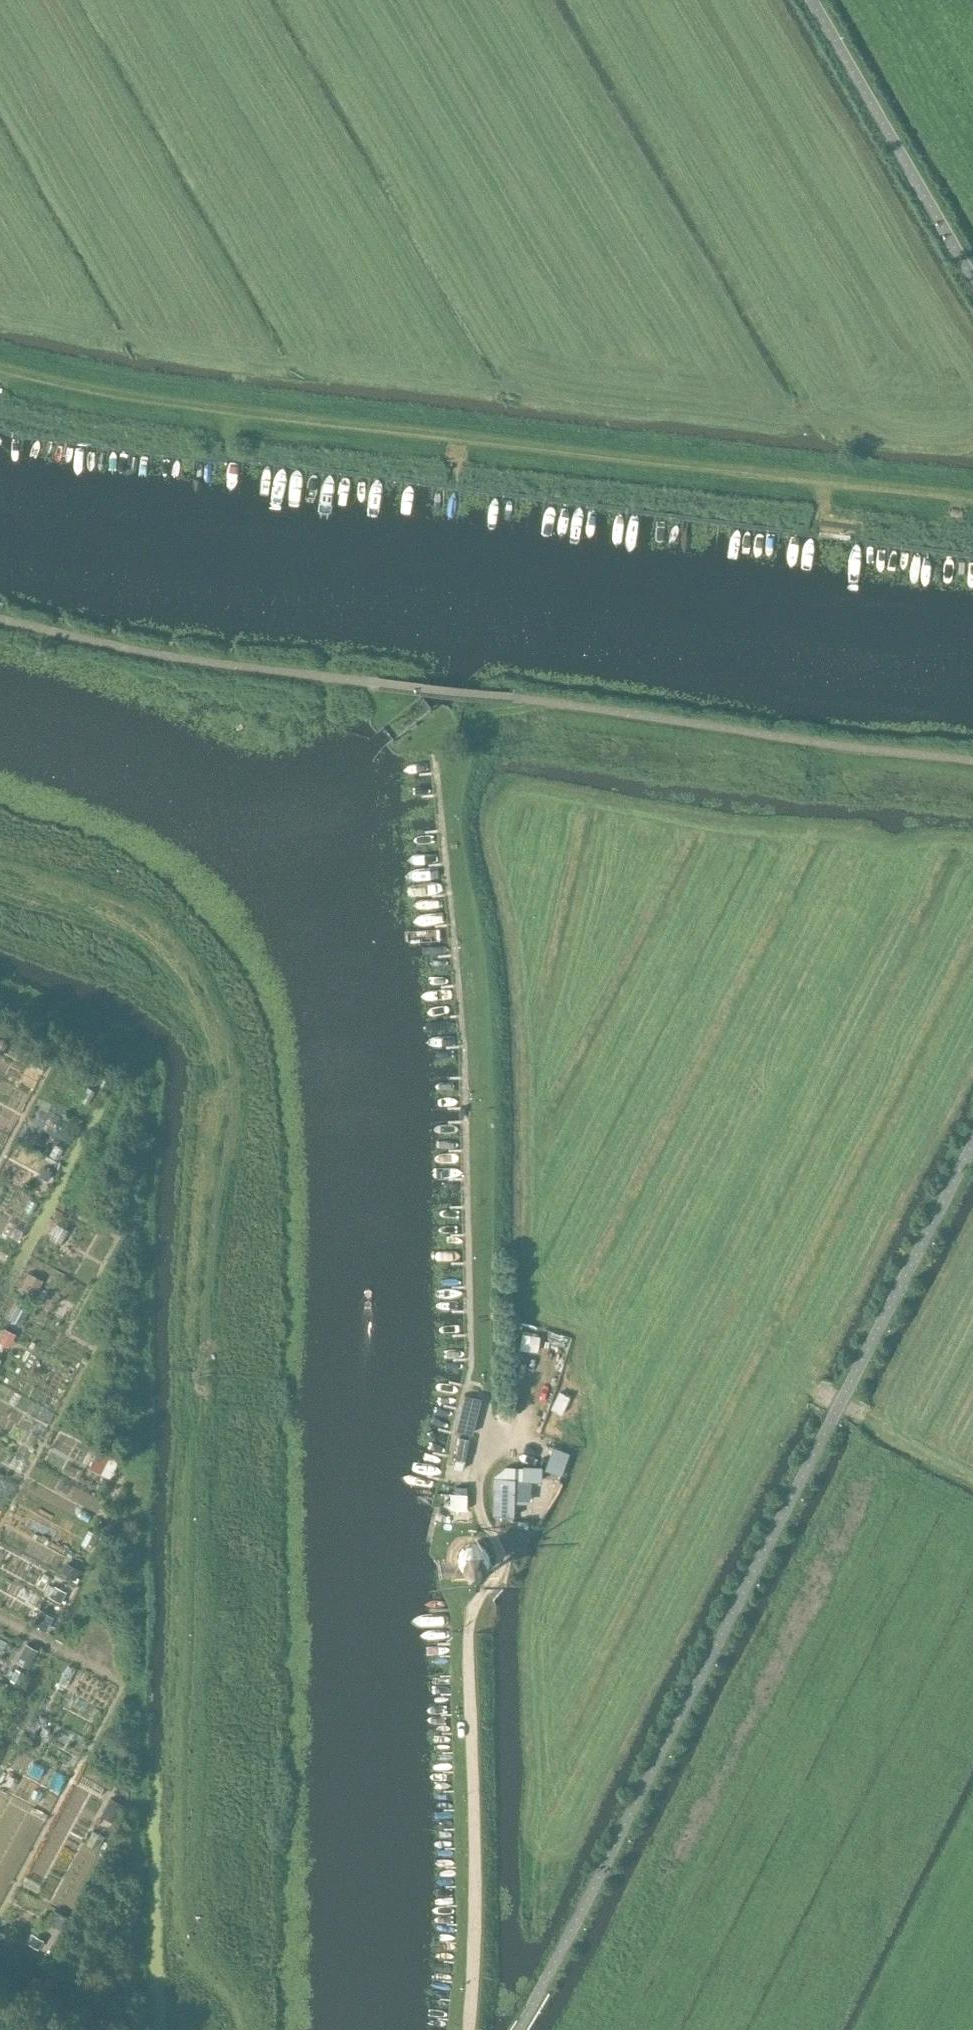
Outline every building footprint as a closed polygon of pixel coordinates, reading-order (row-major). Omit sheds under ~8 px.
[(570,1397),(569,1396),(559,1391),(550,1408),(550,1409),(561,1414),(570,1397)] [(472,1433),(477,1411),(460,1407),(455,1429),(472,1433)] [(464,1461),(469,1438),(459,1436),(453,1467),(465,1470),(467,1462),(464,1461)] [(561,1475),(570,1451),(554,1445),(545,1469),(561,1475)] [(494,1477),(493,1515),(514,1516),(514,1502),(514,1501),(527,1502),(528,1483),(515,1483),(515,1482),(515,1479),(523,1479),(523,1467),(507,1466),(494,1477)] [(467,1493),(466,1493),(466,1488),(458,1488),(458,1493),(450,1493),(450,1509),(467,1509),(467,1493)] [(492,1567),(493,1565),(494,1562),(493,1558),(493,1554),(488,1554),(486,1551),(484,1548),(481,1545),(477,1544),(473,1544),(469,1544),(466,1546),(463,1548),(460,1551),(459,1554),(458,1558),(458,1562),(459,1566),(462,1569),(464,1572),(468,1573),(472,1574),(475,1574),(479,1573),(483,1571),(485,1569),(487,1566),(492,1567)]
